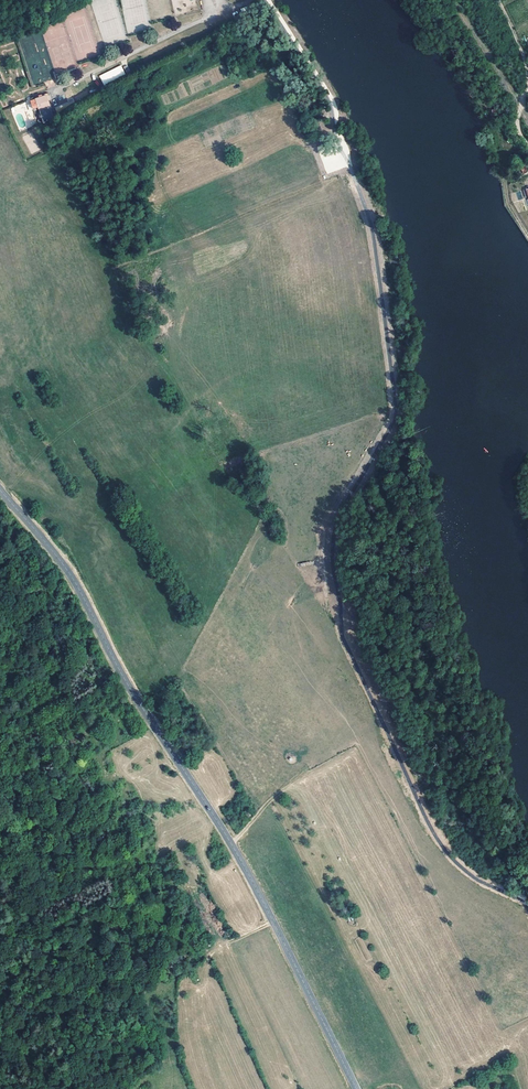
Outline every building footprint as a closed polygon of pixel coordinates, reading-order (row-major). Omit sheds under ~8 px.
[(19,35),(20,49),(45,48),(44,35),(19,35)] [(121,65),(99,75),(103,85),(125,75),(121,65)] [(52,99),(57,110),(75,104),(73,97),(66,99),(64,95),(52,99)] [(54,117),(47,96),(37,100),(36,97),(30,99),(35,112),(40,111),(43,122),(54,117)]
